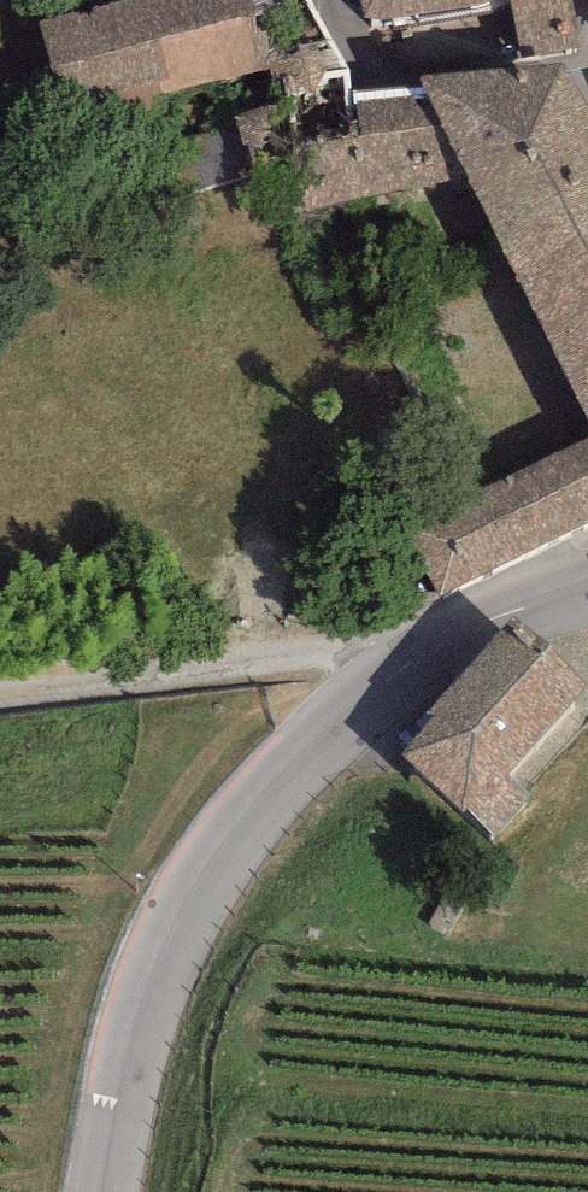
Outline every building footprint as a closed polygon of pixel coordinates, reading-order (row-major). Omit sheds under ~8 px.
[(39,28),(66,126),(259,73),(239,0),(142,0),(39,28)] [(366,29),(507,12),(522,58),(579,49),(570,0),(358,0),(366,29)] [(337,47),(270,63),(283,109),(239,125),(258,180),(276,230),(464,189),(422,96),(353,102),(357,78),(337,47)] [(422,96),(587,432),(587,125),(560,76),(422,96)] [(258,180),(239,125),(136,161),(150,209),(258,180)] [(407,536),(443,602),(587,531),(587,447),(407,536)] [(586,706),(510,637),(393,765),(465,830),(472,823),(495,844),(530,806),(511,789),(586,706)]
